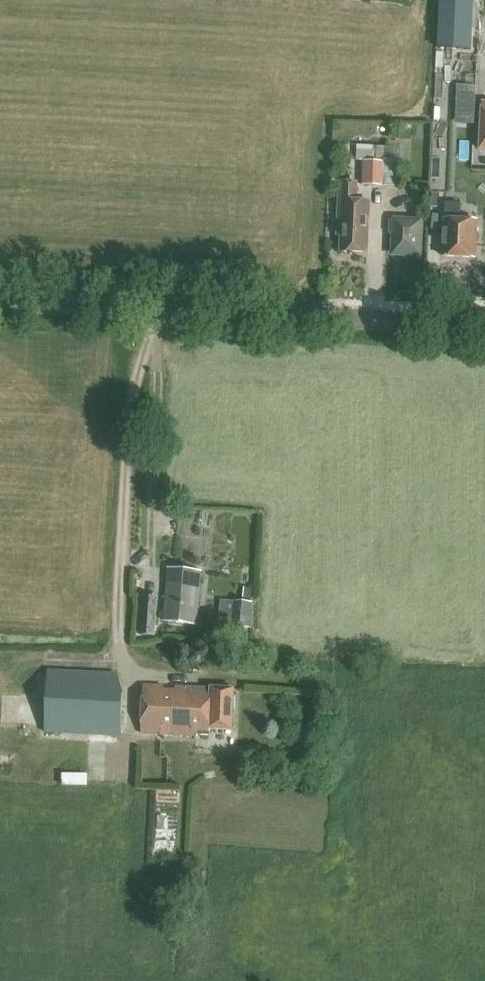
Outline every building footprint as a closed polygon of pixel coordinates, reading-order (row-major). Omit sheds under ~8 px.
[(476,98),(476,86),(458,85),(458,97),(476,98)] [(371,144),(370,153),(388,153),(389,144),(371,144)] [(364,153),(363,186),(383,187),(383,186),(399,187),(400,160),(384,160),(384,154),(364,153)] [(433,190),(449,191),(450,161),(434,160),(433,190)] [(367,253),(370,202),(356,202),(357,183),(340,182),(337,235),(341,235),(340,251),(367,253)] [(475,258),(477,221),(460,220),(461,204),(446,203),(445,220),(443,257),(475,258)] [(421,221),(395,220),(395,221),(391,221),(390,233),(394,233),(393,254),(420,255),(421,221)] [(197,625),(201,572),(168,568),(164,621),(197,625)] [(238,601),(236,626),(248,627),(250,602),(238,601)] [(156,627),(157,606),(143,605),(141,626),(156,627)] [(121,735),(123,694),(117,675),(48,672),(45,732),(121,735)] [(141,734),(209,737),(210,728),(232,729),(234,689),(211,688),(176,687),(175,693),(163,692),(164,686),(143,686),(141,734)]
